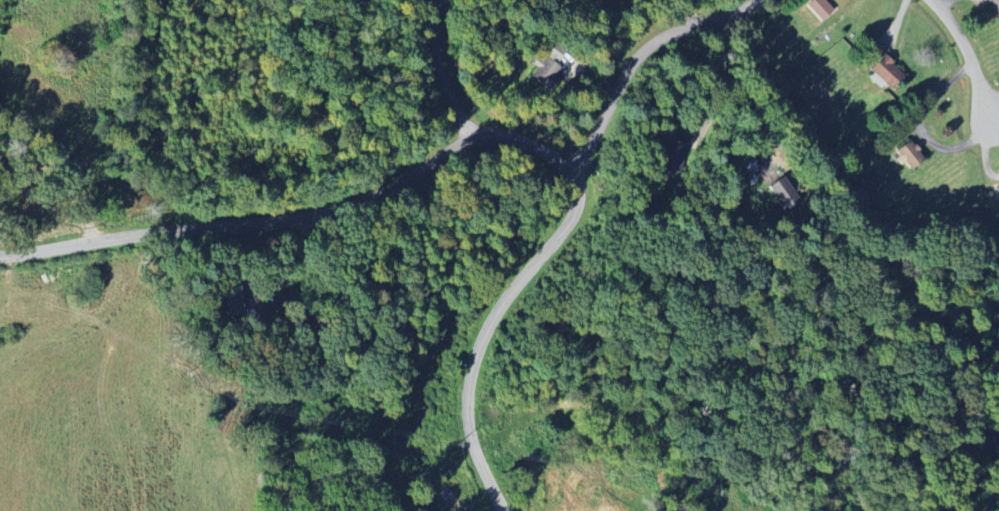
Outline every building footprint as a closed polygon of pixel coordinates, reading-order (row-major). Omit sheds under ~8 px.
[(998,15),(998,0),(985,0),(995,17),(998,15)] [(529,77),(547,91),(560,75),(551,67),(556,60),(548,53),(529,77)] [(900,74),(882,55),(864,72),(882,91),(900,74)] [(921,161),(908,141),(891,153),(899,166),(903,163),(908,171),(921,161)]
